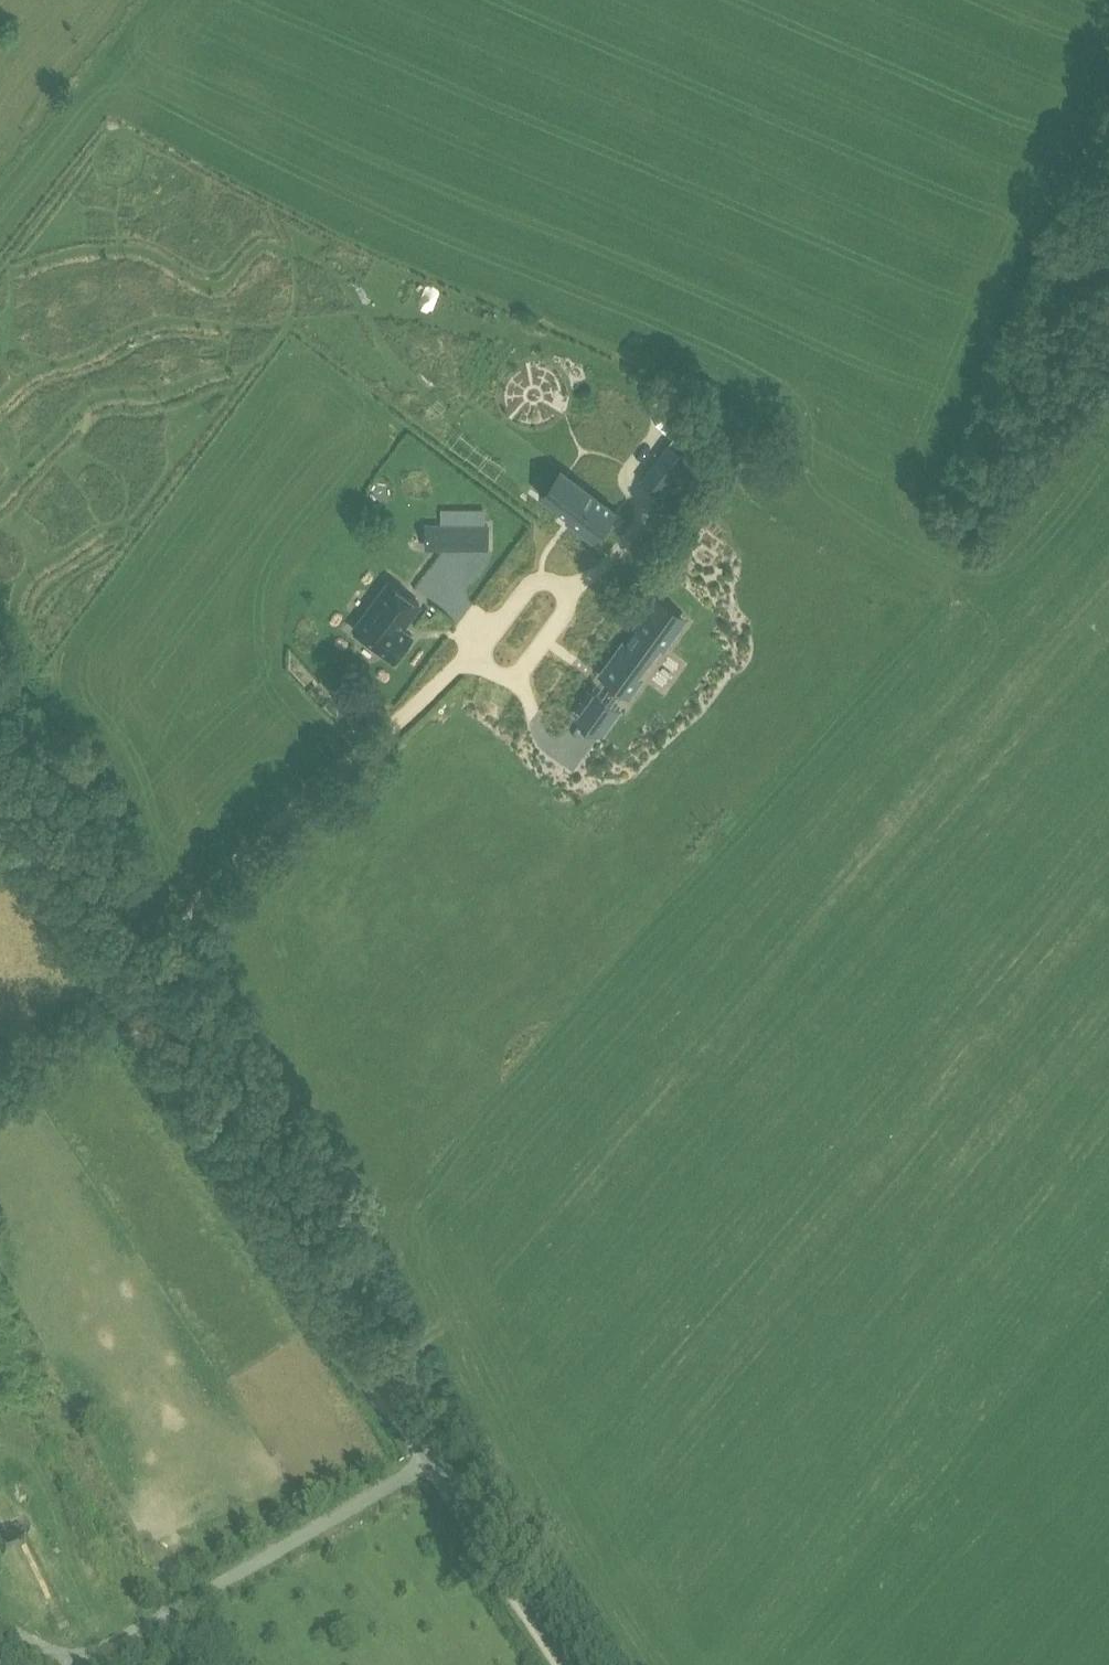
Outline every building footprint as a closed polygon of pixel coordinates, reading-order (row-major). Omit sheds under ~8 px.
[(660,495),(689,458),(670,443),(641,480),(660,495)] [(559,520),(587,540),(610,510),(569,480),(548,507),(562,517),(559,520)] [(466,547),(488,547),(488,526),(466,526),(466,547)] [(356,626),(396,656),(413,632),(403,625),(421,601),(391,579),(356,626)] [(652,592),(651,591),(595,667),(596,668),(597,666),(623,686),(622,688),(623,689),(637,670),(633,667),(653,640),(656,643),(670,624),(669,623),(668,625),(642,606),(652,592)] [(612,702),(610,704),(589,687),(573,709),(594,726),(593,728),(594,729),(613,703),(612,702)]
